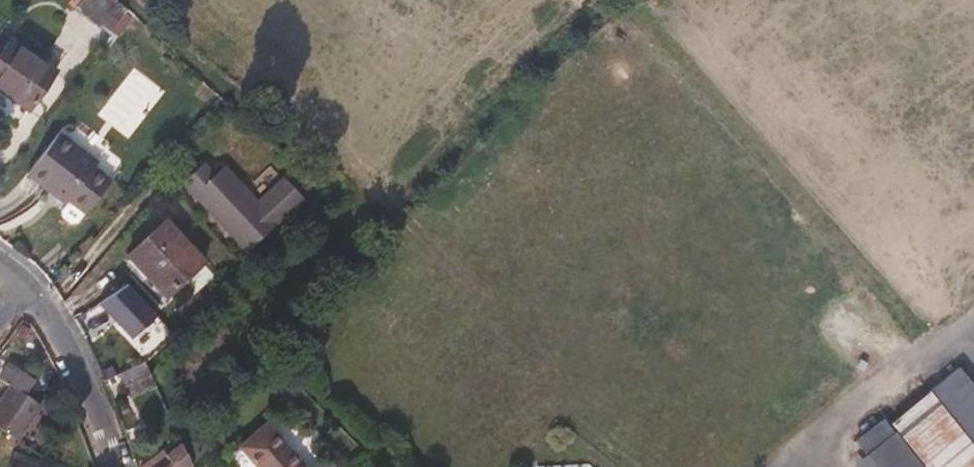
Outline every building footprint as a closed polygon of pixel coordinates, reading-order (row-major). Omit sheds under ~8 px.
[(114,0),(80,0),(75,8),(108,34),(126,10),(114,0)] [(8,39),(2,48),(0,51),(0,90),(29,110),(49,82),(56,72),(8,39)] [(64,93),(49,82),(29,110),(43,120),(64,93)] [(111,179),(57,135),(25,175),(44,190),(47,184),(68,201),(84,213),(111,179)] [(180,182),(243,246),(245,249),(301,194),(283,175),(257,200),(224,165),(213,176),(200,162),(180,182)] [(68,201),(60,211),(76,224),(84,213),(68,201)] [(202,262),(164,221),(127,255),(165,296),(202,262)] [(216,296),(204,283),(177,308),(188,322),(216,296)] [(156,316),(126,284),(98,303),(132,339),(156,316)] [(152,382),(144,363),(118,375),(128,394),(152,382)] [(10,366),(0,379),(8,386),(0,399),(0,432),(16,443),(40,408),(24,397),(33,383),(10,366)] [(265,429),(238,455),(249,466),(299,466),(278,442),(265,429)] [(178,442),(165,454),(169,462),(163,466),(189,466),(178,442)]
